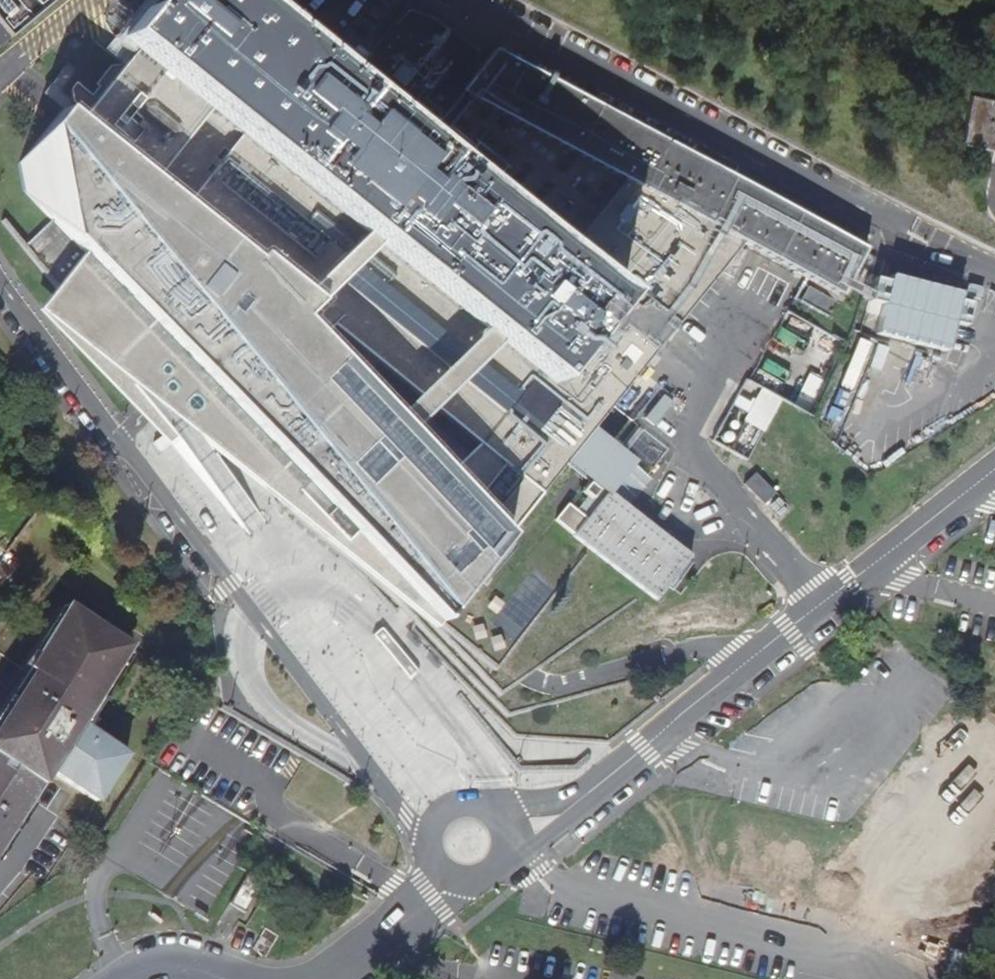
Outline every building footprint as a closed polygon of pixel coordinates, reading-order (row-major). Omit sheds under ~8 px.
[(62,0),(0,0),(0,51),(62,0)] [(74,87),(69,93),(70,107),(83,118),(79,122),(64,110),(21,164),(24,190),(53,220),(27,246),(58,288),(39,312),(170,447),(189,434),(432,628),(544,491),(568,462),(592,481),(584,491),(595,501),(603,491),(607,494),(610,496),(613,493),(637,464),(595,429),(639,369),(720,271),(745,240),(842,292),(868,243),(712,161),(495,45),(476,66),(420,134),(361,86),(310,45),(254,0),(166,0),(124,50),(133,57),(124,68),(122,67),(120,69),(110,71),(94,89),(96,92),(90,100),(74,87)] [(310,45),(361,86),(370,75),(319,35),(310,45)] [(994,145),(994,97),(973,91),(962,137),(994,145)] [(801,301),(829,317),(837,301),(810,286),(801,301)] [(682,406),(697,390),(671,367),(657,383),(682,406)] [(809,413),(825,380),(809,373),(793,405),(809,413)] [(751,460),(778,396),(741,380),(713,444),(751,460)] [(744,486),(763,506),(774,496),(756,475),(744,486)] [(567,506),(555,522),(656,604),(688,560),(613,493),(610,496),(607,494),(586,521),(567,506)] [(113,671),(51,630),(24,670),(28,673),(0,717),(0,845),(113,671)] [(94,801),(124,754),(79,724),(48,772),(94,801)]
